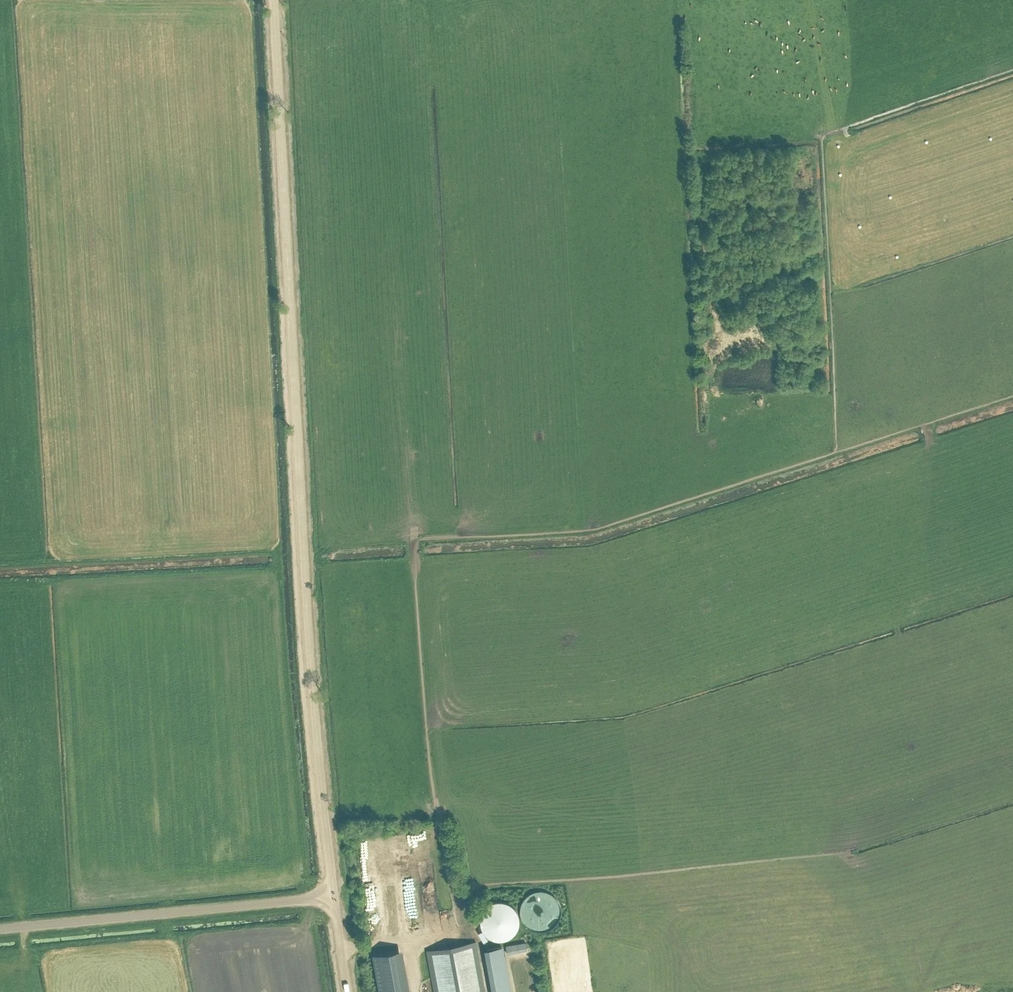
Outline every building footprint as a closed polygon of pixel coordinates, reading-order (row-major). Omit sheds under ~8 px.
[(438,918),(449,918),(449,910),(437,910),(438,918)] [(435,991),(485,991),(476,941),(427,950),(435,991)] [(503,945),(484,948),(486,960),(492,991),(511,991),(503,945)] [(385,991),(408,991),(400,948),(378,952),(385,991)]
